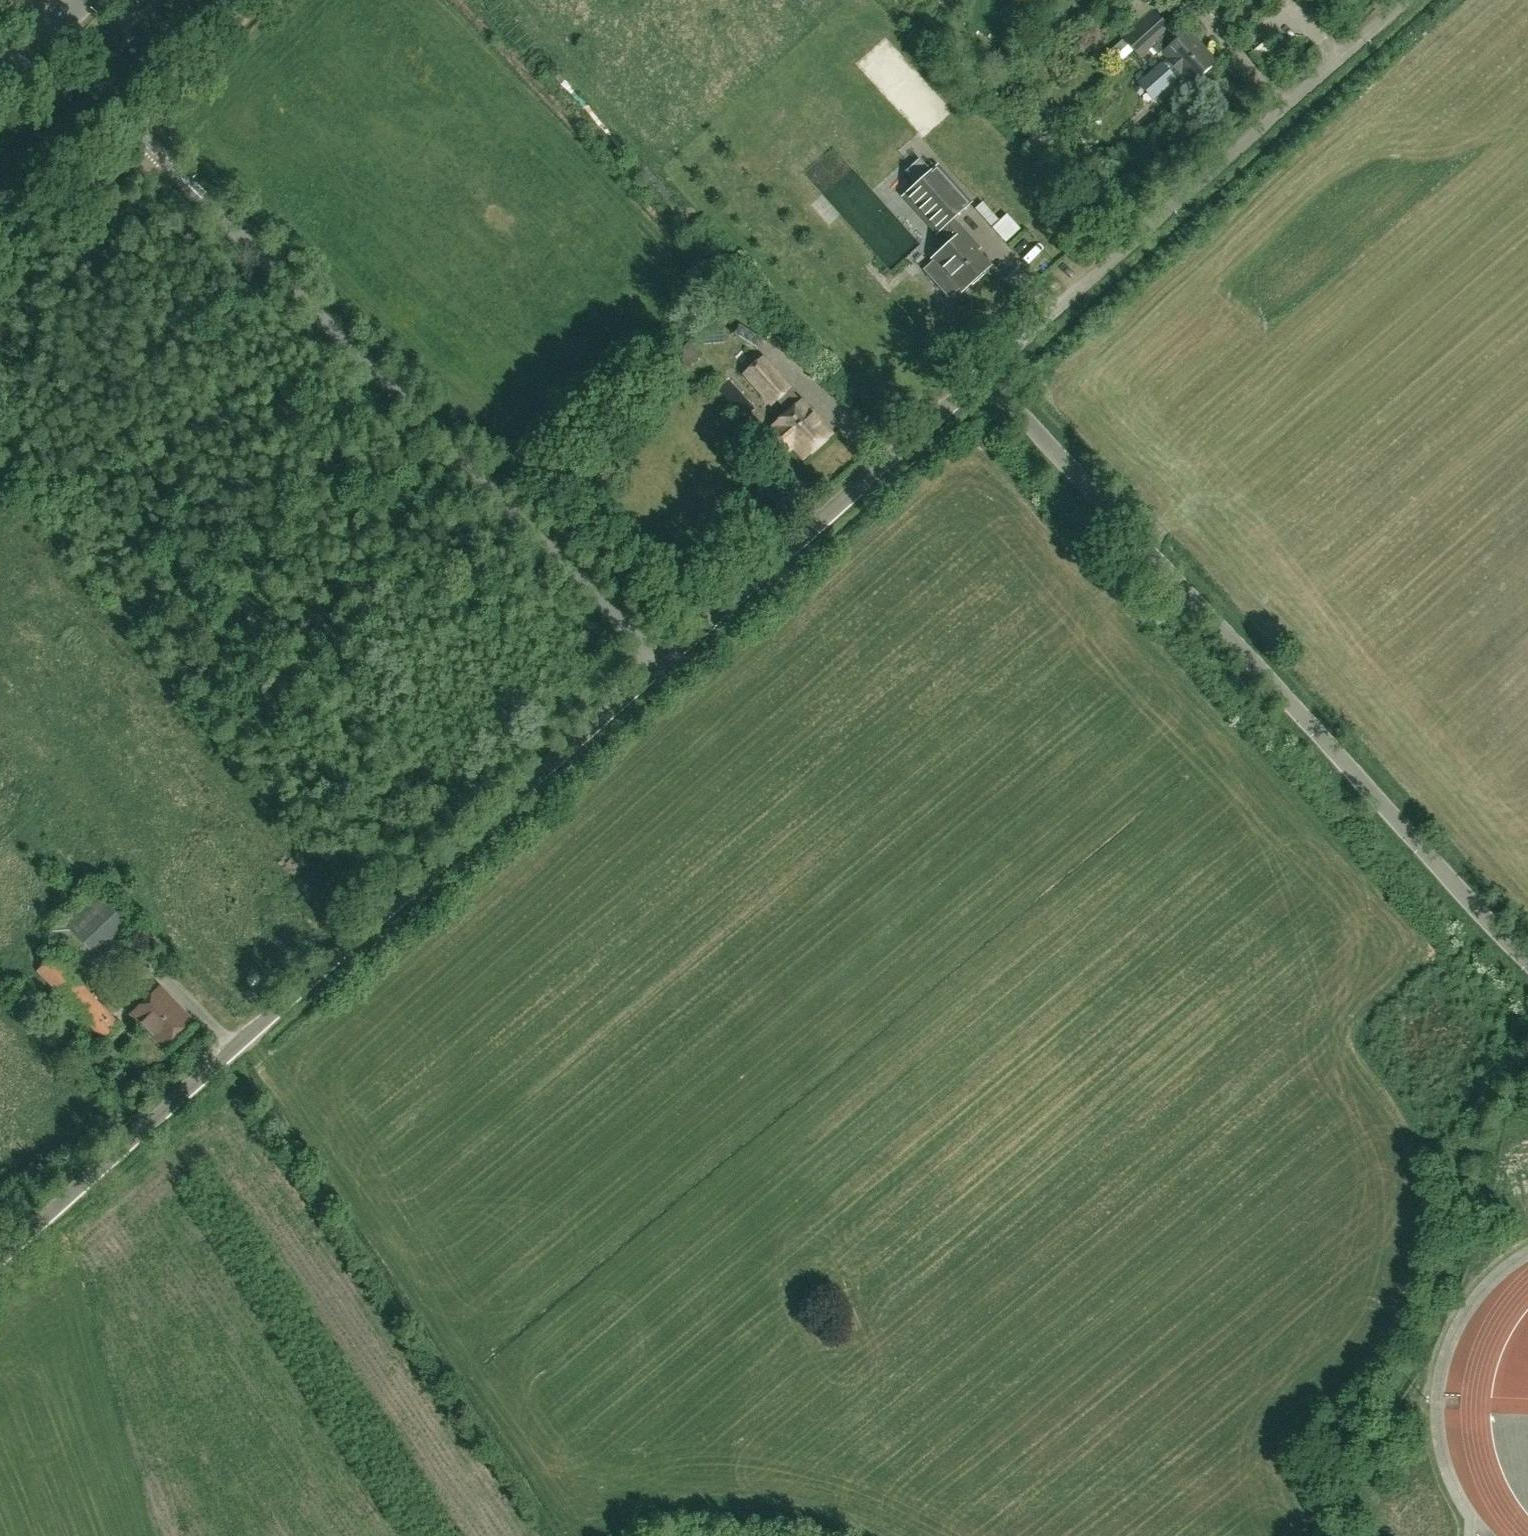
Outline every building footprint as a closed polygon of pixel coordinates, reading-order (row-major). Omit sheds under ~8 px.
[(1190,84),(1215,62),(1187,31),(1172,44),(1164,35),(1169,31),(1151,12),(1122,38),(1123,40),(1109,52),(1119,63),(1133,51),(1139,58),(1151,47),(1159,57),(1162,54),(1167,59),(1162,64),(1145,79),(1159,94),(1175,79),(1181,74),(1190,84)] [(988,266),(970,245),(973,243),(951,218),(969,202),(937,167),(935,169),(923,155),(905,171),(917,185),(905,196),(937,232),(941,228),(953,242),(933,259),(961,290),(988,266)] [(755,347),(761,339),(737,324),(732,332),(755,347)] [(804,458),(831,434),(802,401),(789,387),(763,358),(745,374),(771,403),(776,400),(788,413),(774,425),(775,427),(770,432),(787,451),(793,446),(804,458)] [(99,960),(133,927),(95,888),(61,920),(49,932),(79,962),(90,950),(99,960)] [(67,1002),(67,1001),(106,1041),(122,1026),(83,986),(53,955),(36,972),(67,1002)] [(164,1045),(191,1018),(159,986),(132,1013),(164,1045)]
